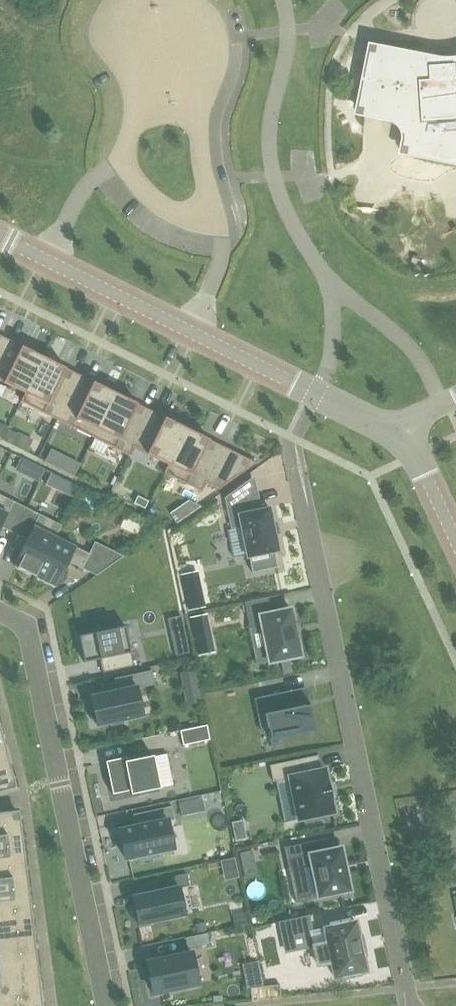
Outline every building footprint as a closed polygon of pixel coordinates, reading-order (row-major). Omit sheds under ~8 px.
[(360,112),(410,122),(405,151),(455,161),(455,59),(431,54),(431,57),(417,54),(418,51),(374,43),(360,112)] [(0,353),(0,380),(24,392),(20,401),(21,401),(43,356),(7,339),(0,353)] [(79,374),(43,356),(21,401),(57,419),(79,374)] [(57,419),(92,437),(115,392),(79,374),(57,419)] [(128,455),(151,410),(115,392),(92,437),(128,455)] [(151,410),(128,455),(129,455),(133,447),(168,464),(163,472),(164,473),(186,428),(151,410)] [(2,437),(8,425),(0,421),(0,436),(2,437)] [(186,428),(164,473),(201,491),(205,482),(218,489),(256,462),(186,428)] [(45,484),(56,489),(61,478),(51,472),(45,484)] [(250,478),(224,497),(231,528),(240,526),(246,553),(247,557),(248,557),(252,572),(278,566),(275,551),(278,550),(275,535),(273,522),(272,522),(269,507),(261,509),(254,475),(250,478)] [(26,507),(0,494),(0,528),(1,526),(13,533),(26,507)] [(176,522),(201,506),(189,500),(170,513),(176,522)] [(60,524),(26,507),(13,533),(26,539),(13,565),(35,576),(60,524)] [(89,553),(55,536),(61,525),(60,524),(35,576),(56,586),(68,561),(96,575),(123,556),(94,541),(89,553)] [(297,637),(295,626),(294,626),(290,608),(271,612),(268,597),(244,602),(250,627),(261,625),(269,662),(300,655),(297,637)] [(189,653),(181,614),(167,617),(175,656),(189,653)] [(125,625),(78,635),(83,662),(99,658),(102,672),(133,665),(125,625)] [(196,667),(180,671),(187,704),(203,700),(196,667)] [(92,703),(87,704),(90,718),(95,717),(96,724),(109,721),(110,725),(124,722),(123,718),(143,714),(137,688),(155,684),(152,670),(114,678),(117,691),(90,697),(92,703)] [(268,731),(270,739),(315,730),(311,710),(306,712),(301,688),(284,692),(284,691),(261,696),(264,713),(257,714),(261,732),(268,731)] [(180,730),(183,744),(210,739),(207,724),(180,730)] [(8,765),(10,765),(5,744),(3,745),(0,745),(0,768),(8,765)] [(125,756),(105,761),(112,793),(130,790),(130,794),(160,787),(153,755),(126,760),(125,756)] [(327,783),(324,769),(302,773),(299,759),(269,765),(273,781),(289,777),(298,819),(304,818),(305,822),(328,817),(327,813),(333,812),(330,797),(331,797),(328,783),(327,783)] [(0,768),(0,791),(16,787),(10,765),(8,765),(0,768)] [(202,799),(178,804),(181,816),(205,811),(202,799)] [(174,819),(172,806),(132,814),(135,826),(119,829),(125,858),(143,854),(144,859),(158,856),(157,851),(173,847),(167,821),(174,819)] [(19,833),(21,833),(19,810),(0,812),(0,835),(19,833)] [(19,833),(0,835),(0,857),(24,854),(21,833),(19,833)] [(309,841),(287,846),(290,859),(299,901),(318,897),(320,896),(321,900),(338,897),(337,893),(350,890),(341,847),(329,849),(311,853),(309,841)] [(25,876),(27,876),(24,854),(0,857),(0,879),(25,876)] [(165,890),(132,896),(134,903),(130,904),(132,918),(137,917),(138,924),(154,920),(155,925),(169,922),(168,918),(185,914),(179,888),(189,886),(187,873),(162,878),(165,890)] [(25,876),(0,879),(0,900),(29,897),(27,876),(25,876)] [(30,919),(32,918),(29,897),(0,900),(0,922),(30,919)] [(308,917),(280,923),(283,936),(310,931),(308,917)] [(30,919),(0,922),(0,944),(34,940),(32,918),(30,919)] [(311,931),(283,936),(287,952),(314,946),(317,964),(331,961),(335,977),(342,976),(342,977),(359,973),(358,972),(366,970),(363,954),(364,954),(360,935),(359,936),(355,921),(348,922),(347,920),(331,923),(332,926),(324,927),(310,930),(311,931)] [(210,944),(207,932),(184,937),(186,949),(189,948),(210,944)] [(35,962),(37,962),(34,940),(0,944),(0,966),(35,962)] [(164,957),(146,961),(153,992),(170,989),(181,987),(198,983),(191,952),(174,955),(173,955),(164,957)] [(36,972),(38,971),(37,962),(35,962),(0,966),(0,976),(36,972)] [(38,971),(36,972),(0,976),(0,1005),(42,1005),(38,971)] [(251,999),(281,996),(280,982),(250,986),(251,999)]
